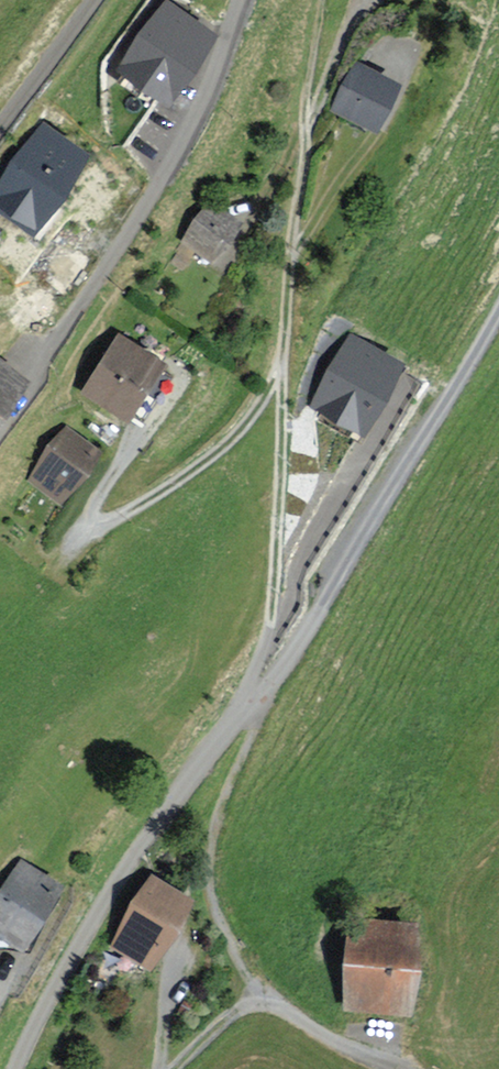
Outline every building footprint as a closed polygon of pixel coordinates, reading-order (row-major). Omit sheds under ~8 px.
[(215,36),(166,3),(121,70),(170,103),(215,36)] [(399,84),(359,65),(337,111),(377,130),(399,84)] [(0,185),(0,206),(35,233),(87,158),(43,126),(0,185)] [(234,226),(210,207),(185,240),(209,258),(234,226)] [(160,363),(120,338),(86,389),(126,415),(160,363)] [(351,338),(314,403),(363,431),(400,366),(351,338)] [(97,451),(65,428),(29,478),(61,501),(97,451)] [(22,863),(0,899),(0,932),(24,947),(61,887),(22,863)] [(191,900),(151,877),(112,944),(152,967),(191,900)] [(415,926),(351,922),(345,1009),(410,1013),(415,926)]
